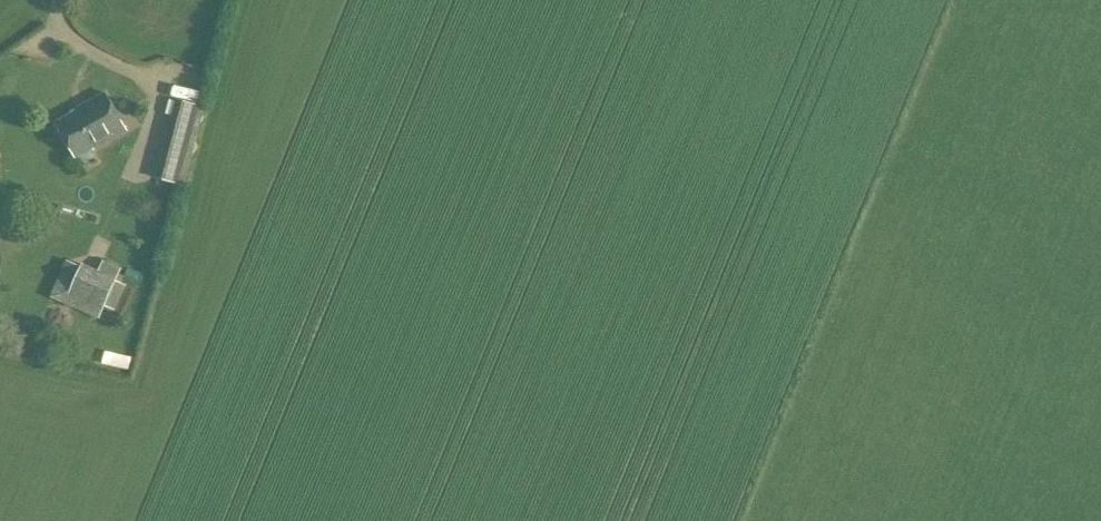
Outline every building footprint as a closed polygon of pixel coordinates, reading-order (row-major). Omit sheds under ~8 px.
[(56,124),(75,158),(93,148),(94,149),(127,131),(105,93),(74,111),(75,113),(56,124)] [(184,186),(205,107),(176,99),(155,178),(184,186)] [(64,304),(100,319),(121,267),(103,259),(98,271),(81,263),(64,304)]
